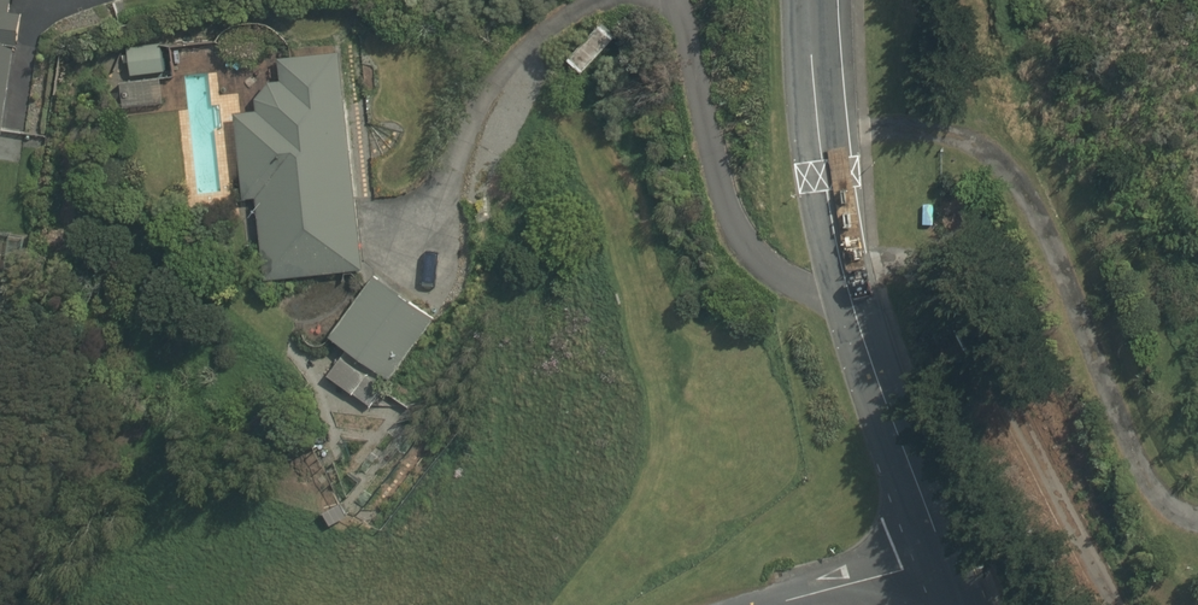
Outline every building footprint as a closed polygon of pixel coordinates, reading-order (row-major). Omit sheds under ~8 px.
[(0,134),(13,47),(15,47),(20,13),(7,11),(9,0),(0,0),(0,134)] [(159,43),(126,48),(129,76),(162,71),(159,43)] [(280,80),(267,82),(254,100),(255,111),(232,113),(241,199),(254,197),(263,280),(361,270),(338,52),(277,59),(280,80)] [(328,337),(388,381),(432,320),(372,277),(328,337)] [(369,407),(382,388),(339,358),(328,377),(369,407)]
